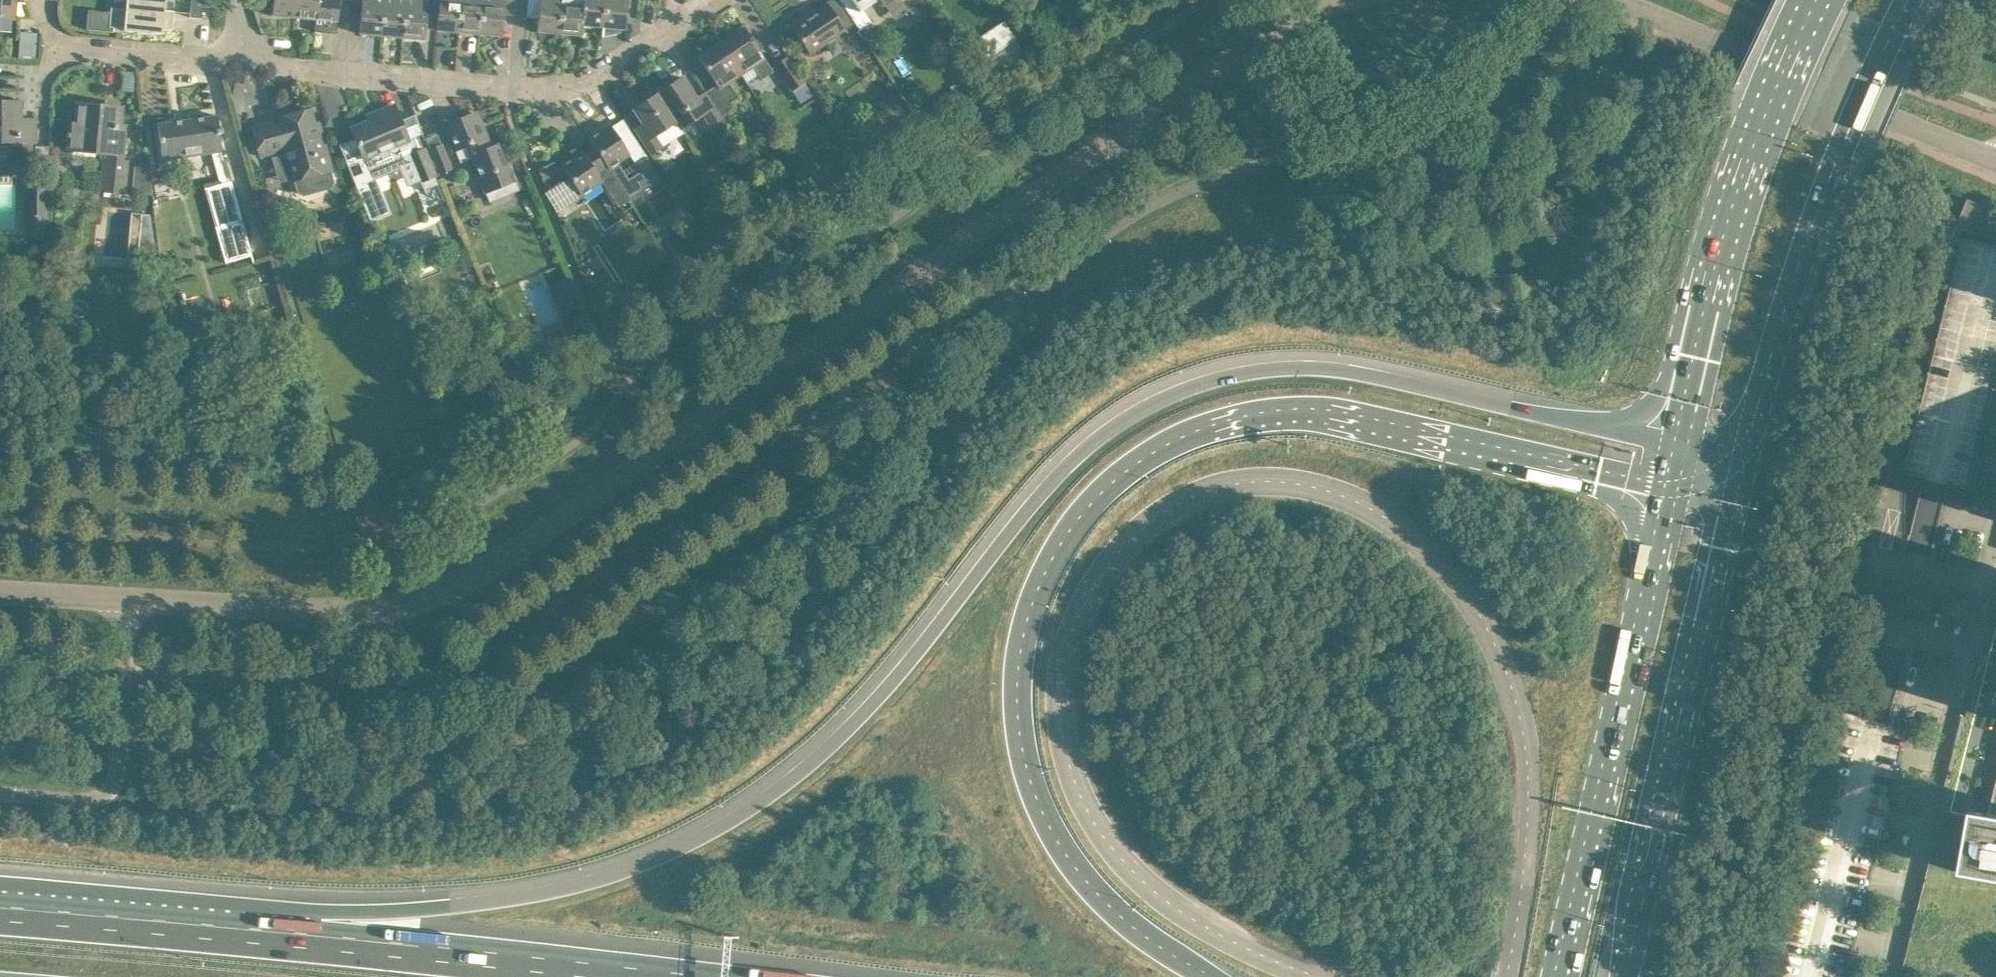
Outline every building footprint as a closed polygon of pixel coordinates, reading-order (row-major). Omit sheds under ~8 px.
[(11,31),(12,17),(14,17),(16,0),(0,0),(0,30),(11,31)] [(86,29),(113,31),(114,27),(124,28),(124,30),(137,31),(137,32),(149,33),(149,32),(163,33),(163,29),(172,29),(174,11),(164,11),(165,0),(126,0),(126,9),(111,7),(111,11),(88,9),(86,29)] [(189,17),(201,18),(203,0),(191,0),(190,13),(189,17)] [(272,14),(294,16),(295,0),(273,0),(272,14)] [(315,18),(317,0),(295,0),(294,16),(315,18)] [(314,31),(336,33),(337,20),(339,0),(317,0),(315,18),(314,31)] [(350,0),(361,1),(358,33),(381,35),(384,0),(350,0)] [(381,35),(402,37),(405,0),(384,0),(381,35)] [(402,37),(424,39),(425,27),(436,28),(436,19),(437,19),(439,0),(405,0),(402,37)] [(436,29),(458,31),(461,0),(439,0),(437,19),(436,19),(436,28),(436,29)] [(458,31),(479,33),(482,0),(461,0),(458,31)] [(514,15),(516,0),(482,0),(479,33),(501,35),(503,14),(514,15)] [(526,16),(538,17),(536,30),(558,32),(561,0),(528,0),(526,16)] [(581,24),(583,0),(561,0),(558,32),(580,35),(581,24)] [(581,24),(602,26),(605,0),(583,0),(581,24)] [(602,26),(601,35),(619,32),(620,28),(624,28),(627,0),(605,0),(602,26)] [(790,25),(809,53),(855,23),(840,0),(830,0),(827,2),(815,10),(814,9),(790,25)] [(855,23),(859,29),(871,21),(862,7),(872,0),(840,0),(855,23)] [(907,12),(909,15),(928,4),(926,0),(900,0),(907,12)] [(1005,19),(971,42),(993,75),(1027,52),(1005,19)] [(743,26),(720,42),(741,74),(753,66),(761,79),(773,71),(743,26)] [(728,82),(741,74),(720,42),(697,56),(716,84),(705,92),(720,115),(732,108),(729,103),(738,97),(728,82)] [(787,55),(774,64),(800,104),(813,96),(804,83),(805,82),(787,55)] [(682,76),(657,92),(675,120),(680,127),(702,113),(710,124),(721,117),(720,115),(705,92),(695,98),(682,76)] [(657,92),(632,109),(642,124),(634,129),(650,154),(683,132),(680,127),(675,120),(657,92)] [(11,142),(11,158),(31,158),(31,142),(35,142),(35,118),(20,118),(20,100),(0,100),(0,142),(11,142)] [(122,161),(125,126),(120,125),(121,120),(115,113),(110,113),(111,106),(76,103),(75,121),(70,120),(68,132),(66,132),(66,136),(68,136),(67,148),(105,152),(101,190),(124,192),(127,162),(122,161)] [(379,115),(350,127),(368,171),(352,177),(369,217),(385,210),(372,180),(400,169),(413,163),(409,155),(419,151),(413,137),(407,139),(393,104),(377,111),(379,115)] [(277,120),(251,127),(259,156),(271,152),(285,149),(293,176),(297,191),(304,195),(331,188),(335,181),(322,137),(318,138),(315,125),(310,108),(276,118),(277,120)] [(475,112),(445,125),(460,162),(471,157),(486,193),(488,192),(491,199),(518,188),(500,143),(486,149),(481,138),(485,137),(475,112)] [(222,151),(216,115),(157,123),(162,159),(212,152),(221,183),(206,187),(226,262),(252,255),(231,180),(229,181),(220,151),(222,151)] [(647,156),(626,125),(615,132),(609,124),(588,137),(591,142),(594,146),(611,171),(611,170),(615,176),(624,170),(618,161),(628,154),(635,164),(647,156)] [(594,146),(591,142),(581,149),(578,144),(568,150),(569,152),(570,151),(573,156),(561,165),(558,168),(553,161),(537,168),(551,201),(552,201),(550,196),(572,182),(581,195),(601,181),(618,206),(630,198),(615,176),(611,170),(611,171),(594,146)] [(869,143),(859,150),(865,159),(875,152),(869,143)] [(442,144),(430,149),(440,174),(452,169),(442,144)] [(419,151),(409,155),(413,163),(420,181),(435,175),(424,149),(419,151)] [(758,150),(749,156),(758,170),(767,164),(758,150)] [(848,153),(836,161),(844,173),(856,165),(848,153)] [(133,180),(132,192),(151,194),(149,182),(133,180)] [(35,200),(49,200),(49,184),(35,184),(35,200)] [(1983,237),(1983,235),(1994,209),(1967,198),(1957,224),(1956,226),(1983,237)] [(157,260),(150,214),(139,213),(136,259),(157,260)] [(35,214),(35,230),(49,230),(49,224),(49,214),(35,214)] [(327,259),(355,251),(344,215),(317,223),(327,259)] [(730,233),(719,240),(726,251),(736,244),(730,233)] [(1995,384),(1995,243),(1959,236),(1904,503),(1916,506),(1908,547),(1932,552),(1947,479),(1976,484),(1995,384)] [(289,273),(279,276),(284,292),(294,289),(289,273)] [(566,282),(548,289),(559,315),(576,308),(566,282)] [(1938,826),(1963,832),(1960,848),(1934,841),(1917,908),(1945,915),(1956,871),(1995,878),(1995,593),(1938,826)] [(1908,725),(1883,719),(1886,706),(1865,719),(1855,759),(1862,761),(1861,766),(1876,789),(1874,790),(1880,800),(1868,808),(1874,818),(1861,826),(1856,844),(1860,850),(1852,855),(1851,862),(1864,865),(1853,872),(1857,878),(1849,912),(1847,911),(1839,916),(1845,926),(1833,976),(1847,976),(1908,725)]
